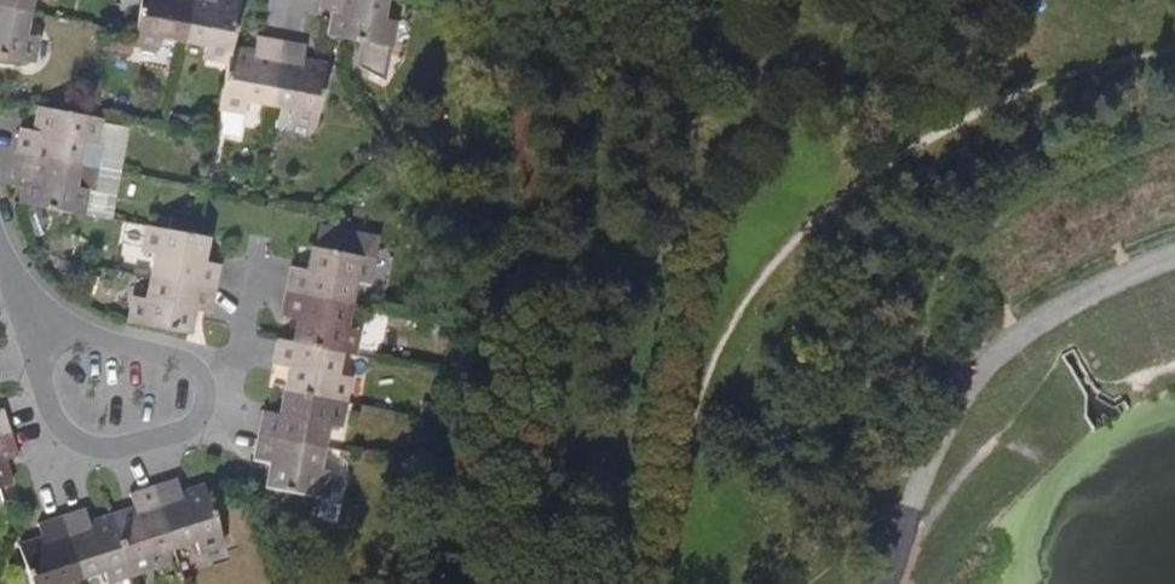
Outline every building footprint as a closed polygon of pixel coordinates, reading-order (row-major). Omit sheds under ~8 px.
[(31,9),(33,0),(0,0),(0,3),(31,9)] [(193,0),(143,0),(135,41),(159,45),(161,34),(186,39),(193,0)] [(233,45),(242,0),(193,0),(186,39),(209,43),(207,55),(231,59),(233,45)] [(322,6),(337,9),(333,32),(367,38),(362,64),(384,75),(390,43),(392,43),(396,20),(385,18),(389,0),(324,0),(322,6)] [(0,3),(0,52),(34,59),(40,35),(27,32),(31,9),(0,3)] [(99,12),(79,9),(78,15),(97,18),(99,12)] [(271,101),(283,39),(259,34),(257,50),(233,45),(231,59),(221,104),(245,109),(248,97),(271,101)] [(307,43),(283,39),(271,101),(295,106),(293,118),(317,123),(329,63),(305,59),(307,43)] [(36,130),(23,128),(18,149),(13,175),(27,178),(22,200),(113,219),(131,123),(88,115),(41,106),(36,130)] [(190,115),(176,113),(174,125),(189,127),(190,115)] [(215,139),(195,135),(191,157),(211,161),(215,139)] [(456,145),(447,144),(445,154),(454,155),(456,145)] [(157,253),(152,276),(216,289),(220,264),(205,262),(210,236),(150,224),(145,250),(157,253)] [(310,271),(293,268),(289,289),(352,303),(357,281),(370,283),(378,238),(322,227),(320,248),(314,247),(310,271)] [(74,262),(60,259),(58,268),(73,272),(74,262)] [(216,289),(152,276),(148,299),(136,297),(132,320),(191,332),(196,309),(211,311),(216,289)] [(352,303),(289,289),(284,315),(301,319),(297,342),(343,351),(356,353),(360,331),(347,329),(352,303)] [(445,321),(433,319),(431,329),(444,331),(445,321)] [(343,351),(297,342),(280,339),(275,363),(292,366),(287,390),(348,401),(364,404),(367,381),(338,375),(343,351)] [(342,425),(348,401),(287,390),(282,414),(266,411),(261,435),(324,447),(328,422),(342,425)] [(12,432),(4,410),(0,411),(0,436),(12,432)] [(19,455),(12,432),(0,436),(0,487),(10,483),(4,460),(19,455)] [(320,470),(324,447),(261,435),(256,458),(273,462),(269,485),(328,497),(333,473),(320,470)] [(180,495),(176,480),(153,487),(173,548),(195,541),(199,553),(225,545),(212,504),(207,486),(180,495)] [(150,556),(173,548),(153,487),(131,494),(135,510),(112,516),(130,574),(153,567),(150,556)] [(130,574),(112,516),(89,524),(84,507),(62,515),(81,578),(104,571),(108,581),(130,574)] [(62,515),(40,523),(46,538),(20,546),(32,583),(62,583),(81,578),(62,515)]
